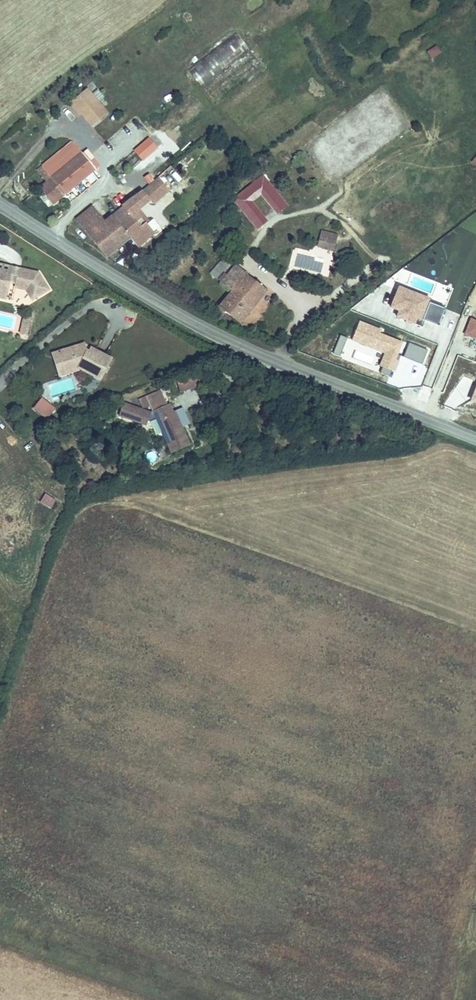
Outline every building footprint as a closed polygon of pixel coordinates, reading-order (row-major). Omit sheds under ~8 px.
[(188,69),(200,85),(248,48),(236,32),(188,69)] [(426,51),(430,59),(441,53),(437,45),(426,51)] [(81,84),(66,99),(77,110),(86,120),(101,105),(81,84)] [(77,110),(66,99),(61,103),(72,114),(77,110)] [(52,201),(93,167),(68,141),(39,165),(47,175),(36,184),(52,201)] [(154,203),(169,189),(158,176),(142,190),(154,203)] [(234,202),(256,230),(268,221),(253,202),(260,197),(275,216),(288,206),(266,177),(234,202)] [(143,219),(126,200),(109,213),(127,233),(128,233),(127,232),(143,219)] [(109,213),(103,218),(91,203),(75,216),(104,252),(127,233),(109,213)] [(154,232),(160,227),(153,219),(147,224),(154,232)] [(321,230),(318,239),(332,244),(334,235),(321,230)] [(229,284),(210,308),(219,314),(226,306),(239,316),(264,282),(229,257),(216,274),(229,284)] [(21,270),(14,268),(13,273),(12,276),(19,278),(21,270)] [(8,291),(10,286),(11,283),(17,284),(16,288),(27,290),(32,300),(49,291),(40,274),(21,270),(19,278),(12,276),(13,273),(0,271),(0,289),(8,291)] [(387,312),(416,323),(417,319),(439,327),(445,309),(430,303),(432,299),(397,286),(387,312)] [(27,336),(31,318),(17,315),(14,333),(27,336)] [(470,318),(463,336),(475,340),(475,320),(470,318)] [(380,335),(382,330),(358,322),(351,341),(384,352),(376,373),(391,378),(399,354),(397,353),(400,342),(380,335)] [(422,365),(427,349),(408,342),(402,358),(422,365)] [(62,354),(68,373),(77,371),(78,369),(82,370),(81,371),(102,383),(114,362),(94,351),(92,355),(88,354),(86,347),(62,354)] [(68,373),(62,354),(55,356),(62,379),(80,374),(81,371),(82,370),(78,369),(77,371),(68,373)] [(433,360),(425,385),(433,388),(442,363),(433,360)] [(188,373),(174,380),(178,390),(192,384),(188,373)] [(72,380),(49,384),(52,396),(75,391),(72,380)] [(141,408),(148,405),(151,411),(148,412),(121,402),(117,414),(144,424),(145,421),(148,420),(153,417),(159,431),(168,453),(187,445),(173,411),(170,412),(167,404),(165,405),(159,390),(137,399),(141,408)] [(42,396),(32,408),(46,420),(56,408),(42,396)] [(159,431),(153,417),(148,420),(154,434),(159,431)] [(52,507),(55,498),(43,494),(40,503),(52,507)]
